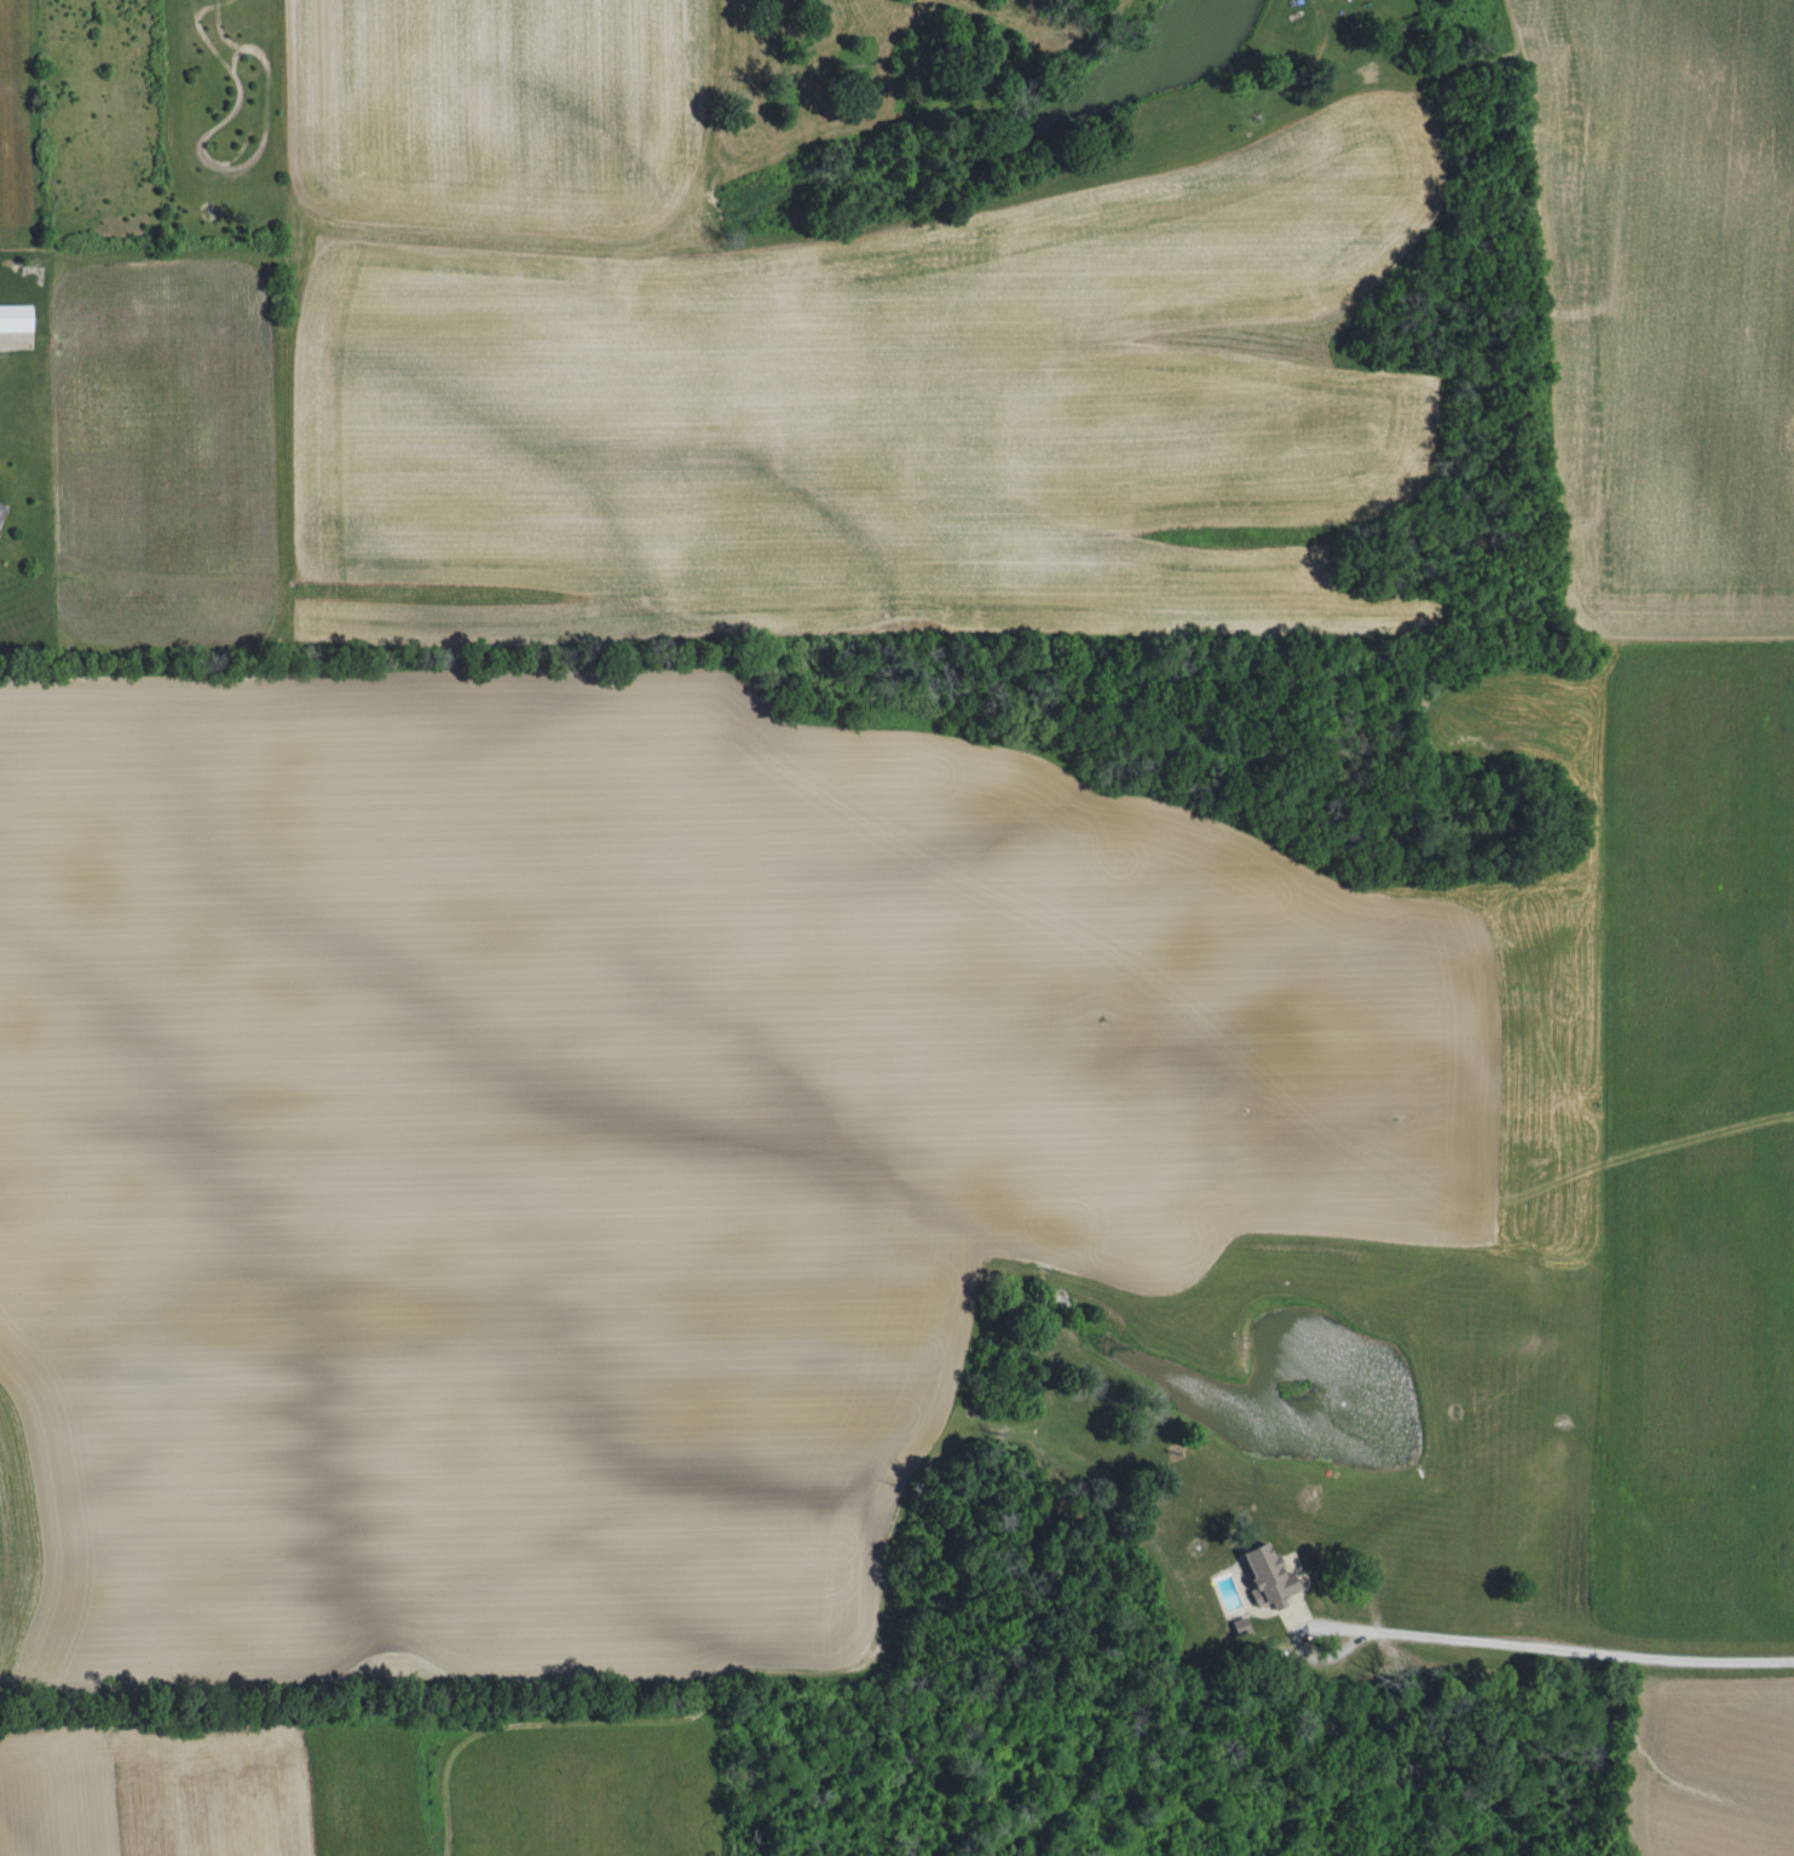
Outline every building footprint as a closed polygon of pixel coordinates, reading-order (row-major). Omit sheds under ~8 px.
[(0,304),(0,331),(37,331),(36,303),(0,304)] [(1281,1558),(1273,1542),(1247,1554),(1263,1586),(1253,1591),(1262,1608),(1304,1588),(1288,1555),(1281,1558)]
